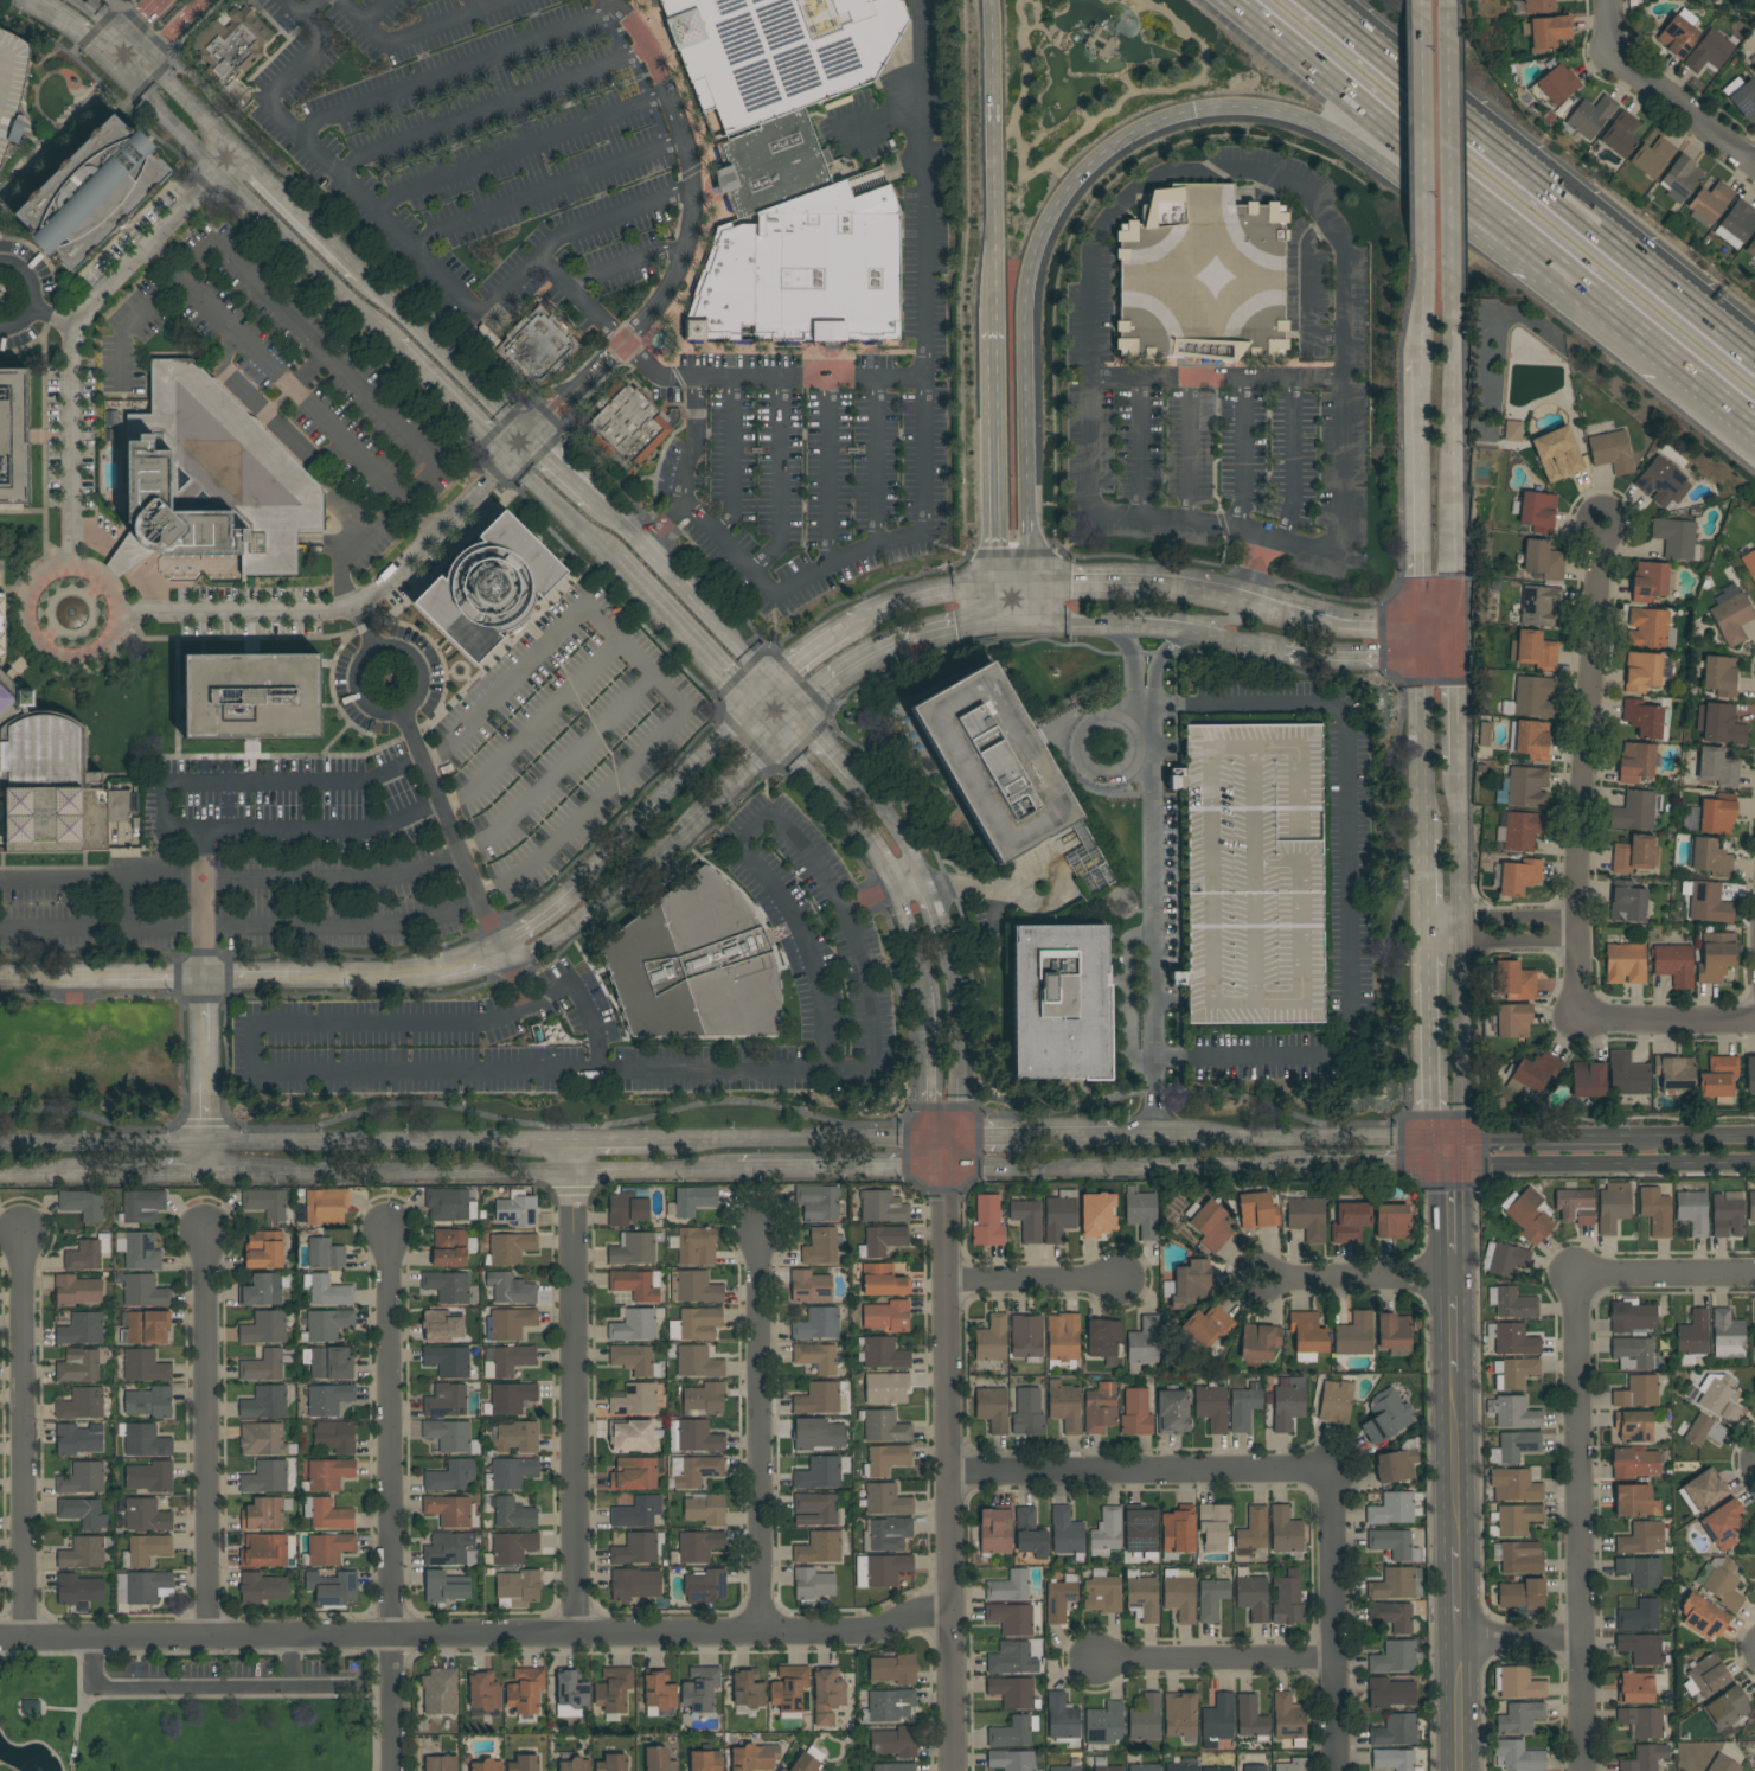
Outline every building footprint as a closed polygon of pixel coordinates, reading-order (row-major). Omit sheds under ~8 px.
[(666,19),(659,0),(901,0),(904,9),(904,11),(908,20),(873,82),(803,108),(757,124),(725,136),(715,108),(703,113),(691,83),(690,84),(678,51),(677,51),(664,20),(666,19)] [(1525,14),(1524,0),(1555,0),(1556,12),(1525,14)] [(225,95),(214,84),(214,85),(201,73),(210,65),(200,56),(201,55),(193,45),(193,39),(211,21),(217,20),(220,17),(218,14),(222,11),(228,17),(228,13),(231,9),(236,9),(238,12),(245,5),(256,14),(255,15),(258,18),(257,19),(269,30),(274,34),(258,50),(263,56),(258,60),(257,59),(243,75),(244,75),(238,81),(239,81),(225,95)] [(1676,14),(1677,15),(1683,9),(1696,19),(1691,26),(1699,33),(1691,44),(1692,45),(1679,60),(1665,50),(1667,47),(1655,39),(1676,14)] [(1570,15),(1573,37),(1570,37),(1570,39),(1556,40),(1557,49),(1548,50),(1548,53),(1531,55),(1531,46),(1532,46),(1531,34),(1523,36),(1522,24),(1530,24),(1530,19),(1570,15)] [(1735,46),(1716,71),(1706,63),(1697,75),(1683,63),(1693,49),(1695,49),(1711,27),(1735,46)] [(1,165),(0,168),(0,29),(1,30),(13,34),(23,41),(30,46),(28,63),(24,90),(17,115),(25,117),(23,122),(25,123),(18,145),(8,142),(1,165)] [(1561,63),(1567,70),(1568,69),(1582,87),(1578,89),(1577,89),(1555,107),(1536,82),(1561,63)] [(240,100),(235,95),(243,86),(235,78),(223,91),(240,107),(251,96),(247,92),(240,100)] [(1751,78),(1754,82),(1754,119),(1749,124),(1728,98),(1723,92),(1740,78),(1744,84),(1751,78)] [(1565,123),(1583,98),(1594,107),(1605,94),(1619,106),(1609,117),(1606,115),(1603,119),(1601,126),(1589,142),(1565,123)] [(819,152),(827,148),(832,162),(825,166),(832,184),(845,179),(852,198),(889,184),(899,213),(899,339),(884,339),(884,341),(858,341),(858,340),(845,340),(845,341),(841,341),(841,349),(824,349),(824,341),(812,341),(812,338),(803,338),(803,341),(771,341),(771,339),(754,339),(754,325),(739,325),(739,341),(728,341),(728,339),(706,339),(706,340),(685,340),(685,320),(686,320),(686,318),(693,298),(692,298),(702,269),(703,270),(711,248),(710,247),(717,226),(730,222),(731,228),(741,224),(756,224),(757,217),(755,213),(737,220),(735,215),(732,216),(724,193),(718,196),(713,171),(723,168),(715,145),(758,128),(757,124),(803,108),(819,152)] [(1640,123),(1631,136),(1638,142),(1623,160),(1599,141),(1622,109),(1640,123)] [(156,186),(155,190),(150,196),(146,196),(126,217),(126,222),(120,226),(116,228),(95,248),(94,252),(89,258),(85,258),(71,273),(58,258),(53,258),(52,257),(53,257),(50,254),(47,257),(30,239),(32,236),(30,234),(28,232),(27,228),(13,215),(26,200),(27,198),(33,192),(37,191),(57,170),(58,166),(63,161),(68,160),(88,139),(89,135),(94,129),(97,128),(111,114),(124,128),(129,129),(132,130),(134,133),(136,130),(154,148),(152,151),(154,154),(154,153),(155,154),(156,159),(169,172),(156,186)] [(1641,143),(1650,149),(1660,135),(1678,149),(1653,181),(1628,161),(1641,143)] [(1679,205),(1665,194),(1667,191),(1659,184),(1671,167),(1670,167),(1680,153),(1695,164),(1692,166),(1704,174),(1679,205)] [(1736,193),(1711,225),(1686,206),(1700,187),(1709,193),(1718,180),(1736,193)] [(1232,184),(1232,205),(1245,205),(1245,202),(1256,202),(1256,205),(1267,205),(1267,202),(1277,203),(1277,205),(1283,205),(1283,213),(1287,213),(1287,224),(1283,224),(1283,230),(1287,230),(1287,241),(1283,241),(1283,320),(1287,320),(1287,332),(1283,332),(1283,339),(1287,339),(1287,350),(1283,350),(1283,357),(1276,357),(1276,360),(1266,360),(1266,357),(1258,357),(1258,360),(1248,360),(1248,357),(1238,357),(1234,363),(1180,357),(1154,358),(1154,360),(1144,360),(1144,357),(1136,357),(1136,359),(1126,360),(1126,356),(1119,356),(1119,349),(1115,350),(1115,339),(1119,339),(1119,332),(1115,332),(1115,321),(1120,321),(1119,260),(1115,260),(1115,249),(1119,249),(1119,242),(1115,242),(1115,231),(1119,231),(1119,224),(1126,224),(1126,220),(1136,220),(1136,224),(1139,224),(1139,225),(1141,225),(1141,205),(1148,205),(1151,190),(1171,188),(1171,184),(1232,184)] [(1738,197),(1754,211),(1754,213),(1754,227),(1737,250),(1714,232),(1737,202),(1736,200),(1738,197)] [(1743,251),(1754,236),(1754,260),(1743,251)] [(501,343),(506,338),(505,337),(524,317),(526,318),(537,306),(539,303),(542,306),(540,306),(549,315),(551,313),(555,318),(556,317),(558,319),(559,318),(566,326),(565,327),(569,330),(568,331),(571,334),(570,335),(578,344),(579,344),(582,346),(579,349),(578,347),(568,359),(569,360),(549,381),(547,379),(542,385),(529,385),(525,382),(523,383),(502,363),(504,362),(481,339),(482,338),(479,334),(478,327),(482,322),(501,343)] [(322,530),(296,530),(296,575),(241,575),(241,555),(160,555),(156,550),(117,577),(105,565),(132,526),(127,523),(127,415),(150,414),(150,359),(191,359),(210,378),(214,378),(223,385),(223,391),(249,416),(251,416),(256,418),(260,422),(262,426),(264,429),(264,431),(322,488),(322,530)] [(27,505),(0,505),(0,369),(27,369),(27,505)] [(638,465),(633,460),(630,462),(627,459),(623,462),(614,453),(610,456),(591,439),(595,435),(585,424),(598,411),(591,404),(603,392),(604,394),(617,379),(623,385),(627,383),(633,389),(635,386),(660,410),(666,416),(668,413),(668,409),(679,409),(679,422),(672,429),(638,465)] [(1522,421),(1504,421),(1503,441),(1521,442),(1522,421)] [(1631,456),(1632,456),(1634,473),(1614,477),(1612,462),(1593,466),(1587,437),(1588,437),(1587,431),(1601,429),(1602,435),(1625,430),(1631,456)] [(1590,472),(1573,480),(1569,472),(1567,472),(1564,473),(1569,481),(1554,488),(1538,452),(1574,436),(1590,472)] [(1658,454),(1679,472),(1684,466),(1693,473),(1687,479),(1670,500),(1677,506),(1671,512),(1665,507),(1664,510),(1651,499),(1655,492),(1653,490),(1647,497),(1633,485),(1658,454)] [(1552,536),(1532,533),(1533,526),(1518,524),(1519,514),(1511,514),(1513,501),(1519,503),(1519,497),(1522,498),(1523,491),(1557,496),(1552,536)] [(414,603),(507,509),(575,576),(481,671),(414,603)] [(1651,538),(1652,518),(1667,519),(1667,520),(1696,522),(1692,561),(1664,558),(1665,539),(1651,538)] [(1549,541),(1548,550),(1565,551),(1563,582),(1543,580),(1543,574),(1523,571),(1525,539),(1549,541)] [(1740,557),(1754,549),(1754,586),(1740,557)] [(1666,597),(1652,596),(1651,603),(1632,602),(1632,595),(1633,577),(1634,577),(1634,571),(1636,571),(1636,562),(1668,564),(1666,597)] [(1742,592),(1754,615),(1754,618),(1740,627),(1747,639),(1729,650),(1721,634),(1722,633),(1709,609),(1717,605),(1712,597),(1722,593),(1719,589),(1732,582),(1735,586),(1736,584),(1740,593),(1742,592)] [(1562,588),(1561,607),(1554,607),(1552,610),(1561,612),(1559,627),(1558,627),(1558,628),(1548,627),(1548,626),(1511,624),(1512,610),(1522,610),(1523,586),(1562,588)] [(1667,628),(1676,629),(1674,651),(1627,647),(1628,631),(1636,632),(1636,627),(1628,627),(1629,608),(1639,608),(1639,609),(1668,612),(1667,628)] [(1542,631),(1541,641),(1558,642),(1556,672),(1536,671),(1536,664),(1516,663),(1517,661),(1510,661),(1511,641),(1517,641),(1518,629),(1542,631)] [(1663,654),(1660,688),(1645,686),(1645,693),(1623,692),(1627,652),(1663,654)] [(319,654),(319,739),(185,739),(184,654),(319,654)] [(1716,697),(1716,690),(1702,689),(1703,679),(1695,678),(1696,659),(1704,659),(1704,656),(1737,658),(1736,676),(1737,676),(1736,690),(1737,690),(1736,698),(1716,697)] [(1080,818),(997,865),(908,708),(989,660),(1080,818)] [(5,844),(0,844),(0,670),(5,674),(11,669),(17,674),(11,682),(19,689),(19,690),(33,691),(34,708),(26,707),(27,712),(36,711),(44,711),(52,712),(59,714),(72,720),(81,723),(85,728),(85,773),(102,773),(102,789),(108,789),(108,791),(129,791),(129,823),(108,821),(108,850),(81,850),(81,853),(5,853),(5,844)] [(1556,679),(1554,697),(1545,697),(1545,702),(1554,702),(1552,718),(1513,716),(1513,714),(1504,714),(1505,704),(1514,705),(1517,676),(1556,679)] [(1623,698),(1644,699),(1644,705),(1663,708),(1663,709),(1671,709),(1670,724),(1661,723),(1661,741),(1638,739),(1638,728),(1629,728),(1629,722),(1622,722),(1623,698)] [(1695,741),(1698,705),(1705,707),(1705,703),(1735,705),(1734,715),(1736,715),(1735,723),(1734,723),(1734,724),(1748,725),(1746,746),(1695,741)] [(1527,762),(1529,754),(1514,753),(1514,752),(1509,750),(1511,722),(1517,722),(1517,721),(1549,722),(1549,740),(1550,740),(1549,754),(1549,763),(1527,762)] [(1490,747),(1479,747),(1480,723),(1491,723),(1490,747)] [(1322,1023),(1186,1023),(1186,986),(1173,986),(1173,979),(1170,979),(1170,972),(1186,972),(1185,791),(1168,791),(1168,775),(1171,775),(1171,768),(1184,768),(1184,724),(1321,724),(1322,1023)] [(1655,744),(1653,778),(1639,776),(1638,785),(1619,784),(1619,775),(1618,775),(1619,757),(1620,757),(1621,753),(1623,753),(1623,742),(1655,744)] [(1737,789),(1717,787),(1717,781),(1697,780),(1697,778),(1689,778),(1689,773),(1689,769),(1689,766),(1690,762),(1693,759),(1699,756),(1699,746),(1723,748),(1723,759),(1740,760),(1737,789)] [(1549,769),(1548,788),(1539,787),(1539,792),(1546,792),(1545,808),(1494,805),(1495,791),(1501,791),(1503,775),(1509,775),(1510,767),(1549,769)] [(1609,829),(1610,807),(1625,808),(1626,789),(1655,792),(1652,831),(1609,829)] [(1716,800),(1717,793),(1736,794),(1734,825),(1731,825),(1731,835),(1699,833),(1699,831),(1691,831),(1689,831),(1686,830),(1685,829),(1683,825),(1683,820),(1683,818),(1685,816),(1689,814),(1689,806),(1700,807),(1702,799),(1716,800)] [(1533,814),(1533,813),(1550,814),(1549,836),(1535,835),(1533,853),(1503,851),(1504,842),(1495,842),(1497,826),(1499,827),(1500,811),(1533,814)] [(1614,843),(1631,844),(1631,835),(1654,836),(1652,870),(1632,868),(1632,874),(1612,872),(1614,843)] [(1731,878),(1710,877),(1711,871),(1691,870),(1693,837),(1717,839),(1716,849),(1725,850),(1725,855),(1732,856),(1731,878)] [(1541,883),(1532,883),(1532,888),(1524,887),(1523,897),(1499,896),(1501,863),(1522,864),(1522,858),(1543,859),(1541,883)] [(704,865),(716,874),(725,882),(736,891),(747,904),(755,916),(762,929),(769,946),(775,965),(779,979),(780,995),(780,1010),(780,1019),(776,1036),(630,1037),(598,946),(704,865)] [(1609,920),(1610,901),(1612,901),(1613,880),(1633,881),(1632,889),(1647,890),(1645,922),(1609,920)] [(1734,903),(1732,923),(1689,920),(1691,881),(1721,883),(1719,902),(1734,903)] [(1106,974),(1104,974),(1104,984),(1108,984),(1109,1081),(1082,1081),(1082,1079),(1023,1079),(1023,1076),(1017,1076),(1017,1079),(1013,1079),(1012,942),(1014,942),(1014,929),(1012,929),(1012,926),(1106,926),(1106,974)] [(1718,944),(1718,935),(1736,934),(1736,967),(1725,967),(1725,976),(1721,976),(1721,984),(1697,984),(1697,964),(1703,964),(1703,944),(1718,944)] [(1622,984),(1606,984),(1606,945),(1607,945),(1607,936),(1623,936),(1623,939),(1628,939),(1628,945),(1645,944),(1646,984),(1627,984),(1626,976),(1622,976),(1622,984)] [(1692,945),(1692,972),(1693,990),(1672,990),(1672,976),(1653,976),(1653,946),(1692,945)] [(1536,1000),(1516,1000),(1516,995),(1495,995),(1494,961),(1519,960),(1519,971),(1536,970),(1536,1000)] [(1532,1022),(1529,1023),(1529,1038),(1497,1038),(1497,1034),(1493,1034),(1493,1025),(1490,1025),(1490,1015),(1484,1015),(1484,1003),(1493,1003),(1493,1015),(1497,1015),(1495,1005),(1531,1004),(1532,1022)] [(1531,1063),(1535,1055),(1539,1057),(1543,1050),(1563,1062),(1552,1080),(1549,1078),(1538,1095),(1537,1094),(1532,1100),(1522,1093),(1519,1097),(1505,1087),(1510,1078),(1505,1074),(1511,1063),(1516,1067),(1522,1057),(1531,1063)] [(1631,1050),(1631,1066),(1648,1064),(1650,1094),(1610,1095),(1610,1066),(1609,1066),(1609,1050),(1631,1050)] [(1677,1055),(1677,1059),(1693,1057),(1695,1091),(1674,1091),(1674,1095),(1664,1097),(1664,1091),(1661,1091),(1660,1075),(1654,1075),(1654,1055),(1677,1055)] [(1738,1056),(1738,1076),(1732,1078),(1732,1098),(1699,1098),(1698,1074),(1709,1074),(1709,1056),(1738,1056)] [(1746,1057),(1754,1057),(1754,1092),(1747,1092),(1746,1057)] [(1605,1062),(1605,1070),(1603,1070),(1603,1104),(1577,1104),(1577,1098),(1573,1098),(1571,1063),(1605,1062)] [(1491,1112),(1488,1100),(1503,1097),(1506,1113),(1491,1112)] [(1631,1220),(1615,1220),(1615,1236),(1599,1236),(1599,1190),(1606,1190),(1606,1183),(1629,1183),(1631,1220)] [(1706,1219),(1708,1219),(1708,1238),(1691,1239),(1691,1221),(1676,1221),(1676,1191),(1677,1191),(1677,1184),(1695,1184),(1695,1193),(1706,1191),(1706,1219)] [(838,1190),(840,1190),(840,1196),(838,1196),(838,1206),(844,1206),(844,1216),(838,1215),(838,1220),(835,1220),(834,1221),(831,1221),(830,1220),(820,1220),(820,1222),(811,1222),(811,1223),(803,1223),(803,1206),(795,1206),(795,1185),(801,1185),(801,1187),(820,1187),(838,1187),(838,1190)] [(1138,1185),(1138,1194),(1157,1193),(1157,1221),(1158,1221),(1158,1241),(1140,1241),(1140,1225),(1126,1225),(1126,1194),(1126,1185),(1138,1185)] [(1543,1200),(1535,1208),(1539,1213),(1542,1210),(1556,1223),(1549,1232),(1549,1233),(1544,1238),(1535,1247),(1520,1234),(1523,1230),(1504,1213),(1512,1203),(1506,1198),(1513,1191),(1518,1197),(1529,1185),(1543,1200)] [(694,1207),(694,1219),(675,1219),(675,1188),(693,1188),(710,1188),(710,1187),(717,1187),(717,1207),(694,1207)] [(1095,1195),(1095,1187),(1113,1187),(1113,1214),(1113,1223),(1101,1223),(1101,1239),(1081,1239),(1082,1195),(1095,1195)] [(1651,1239),(1651,1216),(1640,1216),(1639,1187),(1659,1187),(1659,1196),(1670,1196),(1670,1214),(1671,1214),(1671,1239),(1651,1239)] [(307,1226),(307,1190),(324,1190),(350,1189),(350,1208),(346,1208),(346,1213),(344,1213),(344,1225),(307,1226)] [(425,1189),(468,1189),(468,1202),(476,1202),(476,1220),(468,1219),(468,1221),(453,1221),(430,1221),(430,1219),(429,1217),(429,1213),(430,1211),(430,1208),(425,1208),(425,1189)] [(511,1200),(510,1190),(524,1189),(525,1196),(536,1196),(537,1227),(515,1227),(515,1221),(495,1222),(495,1200),(511,1200)] [(284,1222),(265,1222),(265,1209),(258,1209),(258,1210),(242,1210),(242,1190),(249,1190),(284,1190),(284,1222)] [(862,1191),(892,1190),(892,1197),(899,1197),(901,1204),(909,1204),(909,1222),(890,1223),(890,1221),(862,1222),(862,1191)] [(1076,1228),(1062,1228),(1062,1245),(1045,1245),(1045,1198),(1058,1198),(1058,1190),(1076,1190),(1076,1228)] [(1594,1226),(1576,1226),(1576,1220),(1573,1220),(1570,1222),(1564,1222),(1561,1220),(1561,1210),(1555,1210),(1555,1190),(1594,1190),(1594,1226)] [(102,1223),(83,1223),(83,1210),(59,1210),(59,1191),(65,1191),(84,1191),(84,1193),(102,1191),(102,1223)] [(160,1191),(166,1191),(166,1210),(156,1210),(156,1223),(141,1225),(141,1223),(123,1223),(123,1222),(117,1222),(116,1214),(123,1214),(123,1191),(160,1191)] [(619,1194),(619,1191),(634,1191),(634,1198),(649,1198),(648,1221),(629,1221),(629,1227),(609,1227),(609,1194),(619,1194)] [(1280,1226),(1241,1229),(1237,1195),(1269,1191),(1270,1206),(1277,1206),(1280,1226)] [(1723,1194),(1723,1200),(1725,1200),(1725,1193),(1742,1191),(1742,1200),(1743,1200),(1743,1219),(1744,1219),(1744,1236),(1732,1236),(1732,1228),(1729,1228),(1729,1221),(1728,1221),(1728,1238),(1712,1238),(1712,1194),(1723,1194)] [(999,1226),(1004,1226),(1004,1246),(991,1246),(991,1245),(972,1245),(972,1226),(976,1226),(976,1195),(999,1195),(999,1226)] [(1213,1255),(1198,1241),(1203,1236),(1187,1223),(1190,1220),(1184,1214),(1194,1202),(1200,1208),(1210,1197),(1228,1214),(1222,1221),(1234,1233),(1213,1255)] [(1324,1198),(1325,1226),(1325,1243),(1305,1243),(1305,1229),(1287,1229),(1287,1200),(1324,1198)] [(1040,1201),(1040,1217),(1040,1238),(1042,1238),(1042,1245),(1021,1245),(1021,1221),(1010,1221),(1010,1201),(1040,1201)] [(1371,1203),(1371,1226),(1360,1226),(1360,1243),(1331,1243),(1331,1223),(1337,1223),(1337,1203),(1371,1203)] [(1408,1204),(1408,1239),(1391,1239),(1376,1239),(1376,1204),(1408,1204)] [(885,1246),(885,1258),(866,1259),(866,1258),(858,1258),(858,1246),(865,1246),(865,1227),(883,1227),(902,1227),(902,1226),(908,1226),(908,1246),(885,1246)] [(801,1265),(801,1247),(811,1247),(811,1239),(809,1228),(835,1227),(837,1246),(837,1264),(801,1265)] [(679,1228),(715,1228),(715,1229),(717,1229),(717,1242),(716,1242),(716,1243),(713,1243),(713,1247),(715,1247),(715,1266),(678,1265),(679,1228)] [(431,1267),(431,1258),(433,1258),(433,1249),(434,1249),(434,1229),(448,1229),(448,1230),(467,1230),(467,1239),(476,1238),(476,1253),(467,1253),(467,1266),(431,1267)] [(124,1252),(116,1252),(115,1233),(126,1233),(153,1233),(153,1232),(155,1232),(155,1242),(154,1242),(154,1251),(161,1251),(161,1271),(146,1271),(143,1270),(134,1270),(126,1270),(124,1252)] [(245,1245),(249,1245),(249,1232),(283,1232),(283,1267),(264,1267),(264,1268),(245,1268),(245,1245)] [(664,1233),(664,1242),(655,1242),(655,1265),(608,1265),(608,1247),(620,1247),(620,1233),(664,1233)] [(109,1253),(100,1253),(101,1270),(81,1270),(81,1271),(64,1271),(64,1251),(78,1251),(78,1240),(97,1240),(97,1234),(109,1234),(109,1253)] [(537,1234),(538,1251),(520,1251),(521,1266),(491,1266),(491,1234),(537,1234)] [(345,1268),(308,1268),(308,1238),(331,1238),(331,1247),(345,1247),(345,1268)] [(1494,1243),(1495,1241),(1518,1248),(1532,1252),(1527,1268),(1514,1265),(1511,1279),(1487,1272),(1487,1271),(1482,1268),(1484,1265),(1481,1264),(1488,1241),(1494,1243)] [(1171,1310),(1170,1281),(1176,1281),(1174,1267),(1189,1267),(1189,1259),(1208,1259),(1209,1266),(1210,1266),(1210,1284),(1209,1284),(1209,1291),(1206,1291),(1206,1298),(1194,1299),(1194,1304),(1186,1304),(1181,1310),(1171,1310)] [(863,1264),(893,1262),(895,1278),(905,1277),(905,1279),(910,1278),(910,1294),(863,1296),(863,1264)] [(832,1275),(832,1298),(831,1298),(832,1303),(809,1303),(809,1302),(792,1302),(792,1285),(790,1285),(790,1270),(812,1270),(812,1275),(832,1275)] [(609,1271),(615,1271),(615,1272),(659,1271),(660,1303),(633,1304),(632,1291),(609,1291),(609,1271)] [(677,1271),(709,1271),(709,1285),(724,1285),(724,1303),(715,1303),(704,1302),(677,1302),(677,1271)] [(438,1304),(437,1290),(422,1290),(422,1272),(441,1272),(441,1273),(469,1273),(469,1304),(438,1304)] [(513,1272),(513,1285),(537,1284),(537,1303),(494,1304),(494,1287),(486,1287),(486,1272),(513,1272)] [(282,1305),(265,1305),(244,1305),(244,1306),(238,1306),(238,1286),(250,1286),(250,1273),(281,1273),(281,1275),(290,1275),(290,1287),(282,1287),(282,1305)] [(329,1273),(329,1286),(353,1286),(353,1305),(326,1305),(326,1304),(310,1304),(310,1287),(303,1287),(303,1275),(310,1275),(310,1273),(329,1273)] [(102,1304),(76,1303),(75,1308),(56,1308),(56,1290),(55,1290),(55,1274),(76,1274),(76,1280),(102,1280),(102,1304)] [(123,1274),(155,1274),(155,1289),(172,1289),(172,1306),(152,1306),(124,1306),(123,1274)] [(1516,1297),(1538,1297),(1538,1318),(1513,1318),(1513,1317),(1497,1318),(1495,1305),(1488,1305),(1488,1287),(1495,1287),(1495,1286),(1516,1286),(1516,1297)] [(1631,1329),(1631,1334),(1612,1334),(1610,1321),(1609,1321),(1609,1313),(1610,1313),(1610,1302),(1622,1302),(1622,1299),(1638,1299),(1638,1305),(1657,1305),(1657,1308),(1659,1308),(1659,1317),(1657,1317),(1657,1328),(1631,1329)] [(889,1305),(889,1300),(909,1300),(909,1315),(909,1332),(890,1332),(890,1329),(863,1329),(863,1305),(889,1305)] [(1236,1323),(1223,1340),(1218,1335),(1205,1350),(1199,1344),(1194,1351),(1185,1343),(1191,1337),(1180,1328),(1196,1310),(1203,1317),(1215,1304),(1236,1323)] [(668,1321),(680,1321),(680,1309),(698,1309),(698,1308),(715,1308),(723,1308),(722,1328),(715,1328),(715,1341),(698,1341),(698,1340),(680,1340),(680,1341),(668,1341),(668,1321)] [(812,1338),(812,1340),(792,1340),(792,1322),(808,1322),(808,1308),(839,1308),(846,1308),(846,1317),(839,1317),(839,1324),(840,1324),(840,1331),(839,1331),(839,1338),(812,1338)] [(1730,1321),(1742,1321),(1742,1324),(1744,1324),(1744,1358),(1715,1357),(1715,1347),(1714,1347),(1714,1328),(1712,1328),(1714,1308),(1730,1309),(1730,1321)] [(463,1313),(463,1336),(443,1336),(443,1342),(423,1342),(423,1328),(424,1328),(424,1309),(442,1309),(442,1313),(463,1313)] [(521,1341),(508,1341),(504,1341),(504,1342),(483,1341),(483,1329),(491,1329),(491,1310),(519,1310),(532,1310),(532,1309),(538,1309),(538,1326),(525,1326),(521,1326),(521,1341)] [(655,1340),(628,1340),(628,1341),(608,1341),(608,1323),(625,1323),(625,1309),(655,1309),(655,1340)] [(1677,1325),(1691,1325),(1691,1309),(1708,1309),(1708,1328),(1706,1328),(1706,1357),(1695,1357),(1695,1366),(1677,1366),(1677,1325)] [(245,1343),(245,1344),(239,1344),(239,1325),(255,1325),(255,1311),(287,1310),(287,1342),(245,1343)] [(337,1311),(345,1311),(345,1310),(354,1310),(354,1328),(338,1328),(338,1342),(307,1342),(300,1342),(300,1332),(307,1332),(307,1311),(337,1311)] [(127,1312),(143,1312),(143,1311),(171,1311),(171,1332),(167,1332),(167,1344),(146,1344),(127,1344),(127,1312)] [(1345,1355),(1345,1362),(1334,1362),(1334,1325),(1352,1325),(1352,1311),(1372,1311),(1372,1355),(1345,1355)] [(102,1343),(75,1343),(75,1344),(60,1344),(56,1344),(56,1326),(71,1326),(71,1312),(102,1312),(102,1343)] [(1318,1312),(1318,1329),(1328,1329),(1328,1353),(1317,1353),(1317,1363),(1295,1363),(1295,1332),(1289,1332),(1289,1312),(1318,1312)] [(975,1361),(975,1330),(989,1330),(989,1313),(1006,1313),(1006,1332),(1006,1361),(975,1361)] [(1080,1332),(1078,1332),(1078,1360),(1069,1360),(1069,1362),(1059,1362),(1059,1361),(1048,1361),(1048,1332),(1048,1316),(1058,1316),(1058,1313),(1080,1313),(1080,1332)] [(1396,1313),(1396,1317),(1410,1317),(1410,1340),(1410,1349),(1409,1349),(1409,1356),(1390,1356),(1390,1349),(1378,1349),(1378,1331),(1378,1313),(1396,1313)] [(1011,1316),(1021,1315),(1021,1316),(1033,1316),(1042,1315),(1043,1357),(1038,1357),(1039,1363),(1026,1363),(1026,1357),(1012,1357),(1011,1316)] [(1141,1315),(1159,1316),(1158,1334),(1159,1334),(1159,1363),(1138,1363),(1138,1374),(1128,1374),(1128,1363),(1127,1363),(1127,1332),(1141,1332),(1141,1315)] [(1088,1357),(1088,1319),(1101,1319),(1101,1321),(1110,1321),(1110,1322),(1121,1322),(1122,1342),(1117,1342),(1117,1357),(1088,1357)] [(1524,1323),(1524,1337),(1541,1337),(1541,1355),(1522,1355),(1522,1354),(1495,1354),(1495,1338),(1487,1338),(1487,1324),(1495,1324),(1495,1323),(1524,1323)] [(1240,1358),(1243,1324),(1282,1328),(1280,1348),(1273,1347),(1272,1362),(1240,1358)] [(910,1351),(910,1368),(891,1369),(891,1368),(864,1368),(864,1362),(858,1362),(858,1353),(864,1353),(864,1347),(858,1347),(858,1338),(864,1338),(864,1337),(895,1337),(895,1351),(910,1351)] [(1653,1370),(1619,1370),(1619,1358),(1612,1360),(1610,1338),(1634,1338),(1653,1338),(1653,1370)] [(837,1376),(816,1376),(816,1363),(793,1363),(793,1356),(793,1344),(801,1344),(818,1344),(818,1345),(837,1345),(837,1376)] [(469,1377),(438,1379),(438,1364),(423,1364),(422,1347),(429,1345),(429,1347),(440,1347),(440,1348),(469,1347),(469,1377)] [(513,1367),(513,1379),(494,1379),(485,1379),(485,1348),(512,1348),(512,1347),(531,1347),(531,1345),(536,1345),(536,1366),(513,1367)] [(653,1363),(660,1363),(660,1377),(633,1377),(633,1369),(623,1369),(623,1366),(610,1366),(609,1345),(617,1345),(635,1345),(635,1347),(653,1347),(653,1363)] [(707,1345),(707,1360),(725,1360),(725,1377),(705,1377),(705,1376),(678,1376),(678,1369),(675,1369),(675,1361),(678,1361),(678,1358),(671,1358),(671,1345),(707,1345)] [(263,1361),(263,1348),(282,1348),(282,1349),(294,1349),(294,1364),(282,1364),(282,1380),(267,1380),(245,1380),(245,1381),(239,1381),(239,1361),(263,1361)] [(310,1348),(327,1348),(350,1348),(350,1356),(353,1356),(353,1380),(348,1380),(348,1379),(310,1379),(310,1348)] [(98,1381),(82,1381),(62,1381),(62,1382),(56,1382),(56,1362),(65,1362),(65,1349),(82,1349),(82,1350),(98,1350),(98,1381)] [(172,1363),(172,1381),(152,1381),(124,1381),(124,1368),(117,1368),(117,1350),(124,1350),(124,1349),(155,1349),(155,1363),(172,1363)] [(1503,1360),(1523,1360),(1539,1358),(1541,1376),(1523,1376),(1524,1390),(1503,1390),(1494,1390),(1494,1375),(1503,1375),(1503,1360)] [(1697,1404),(1703,1393),(1698,1390),(1692,1400),(1691,1400),(1690,1402),(1683,1398),(1684,1395),(1683,1394),(1690,1385),(1691,1383),(1699,1388),(1706,1375),(1712,1379),(1717,1372),(1723,1375),(1723,1374),(1736,1381),(1731,1389),(1740,1394),(1732,1406),(1742,1412),(1734,1425),(1718,1415),(1718,1417),(1697,1404)] [(910,1373),(911,1394),(896,1394),(896,1402),(875,1404),(875,1402),(867,1402),(867,1390),(875,1390),(875,1374),(910,1373)] [(1658,1406),(1612,1407),(1612,1390),(1628,1390),(1628,1376),(1658,1375),(1658,1406)] [(1290,1418),(1292,1433),(1273,1433),(1273,1428),(1274,1428),(1274,1414),(1275,1414),(1274,1387),(1280,1386),(1279,1377),(1305,1377),(1305,1418),(1290,1418)] [(1337,1424),(1318,1420),(1320,1402),(1321,1402),(1324,1385),(1338,1387),(1339,1379),(1353,1381),(1352,1389),(1353,1389),(1350,1411),(1339,1408),(1337,1424)] [(1049,1380),(1061,1380),(1061,1386),(1072,1386),(1072,1388),(1080,1388),(1080,1415),(1081,1415),(1081,1436),(1063,1436),(1063,1419),(1049,1419),(1049,1380)] [(1116,1407),(1117,1426),(1114,1426),(1114,1427),(1108,1427),(1107,1426),(1103,1426),(1103,1428),(1104,1428),(1104,1434),(1084,1434),(1084,1427),(1085,1427),(1084,1408),(1085,1408),(1085,1381),(1097,1381),(1097,1382),(1115,1382),(1116,1407)] [(1250,1433),(1230,1433),(1230,1426),(1231,1426),(1231,1390),(1249,1390),(1249,1381),(1261,1381),(1261,1390),(1262,1390),(1262,1409),(1250,1409),(1250,1433)] [(704,1388),(704,1382),(724,1382),(724,1398),(723,1398),(723,1414),(706,1415),(706,1417),(684,1417),(684,1388),(704,1388)] [(839,1413),(811,1413),(811,1414),(793,1414),(793,1396),(808,1396),(808,1382),(848,1382),(848,1392),(839,1392),(839,1413)] [(466,1415),(450,1415),(450,1417),(430,1417),(423,1417),(423,1398),(435,1396),(435,1383),(448,1383),(448,1385),(466,1385),(466,1415)] [(492,1415),(482,1415),(482,1404),(492,1404),(492,1385),(521,1385),(532,1385),(532,1383),(538,1383),(538,1401),(523,1401),(523,1415),(492,1415)] [(609,1393),(626,1392),(625,1383),(656,1383),(656,1385),(665,1385),(665,1395),(656,1395),(656,1405),(656,1414),(629,1414),(629,1415),(609,1415),(609,1393)] [(338,1386),(350,1386),(350,1385),(356,1385),(356,1402),(339,1402),(339,1417),(308,1417),(302,1417),(302,1390),(308,1390),(308,1386),(338,1386)] [(150,1392),(150,1386),(172,1386),(172,1401),(171,1401),(171,1419),(152,1419),(152,1414),(124,1414),(124,1392),(150,1392)] [(287,1418),(245,1418),(239,1418),(239,1400),(255,1400),(255,1386),(286,1386),(287,1418)] [(1375,1396),(1375,1395),(1381,1392),(1391,1386),(1403,1405),(1407,1402),(1414,1413),(1409,1415),(1414,1421),(1413,1422),(1414,1425),(1408,1428),(1407,1426),(1395,1433),(1396,1434),(1390,1438),(1390,1437),(1373,1446),(1372,1445),(1371,1445),(1368,1440),(1369,1439),(1365,1433),(1364,1434),(1360,1428),(1362,1428),(1360,1426),(1375,1418),(1369,1407),(1370,1407),(1370,1401),(1370,1400),(1375,1396)] [(103,1418),(76,1418),(76,1420),(56,1420),(56,1402),(72,1401),(72,1387),(103,1387),(103,1418)] [(1225,1387),(1225,1414),(1226,1414),(1226,1434),(1209,1434),(1209,1418),(1194,1418),(1194,1387),(1225,1387)] [(1006,1388),(1006,1417),(1007,1417),(1007,1431),(1007,1436),(989,1436),(989,1419),(975,1419),(975,1389),(1006,1388)] [(1040,1414),(1044,1414),(1044,1434),(1035,1434),(1035,1436),(1025,1436),(1025,1434),(1012,1434),(1012,1414),(1017,1414),(1017,1388),(1039,1388),(1040,1414)] [(1148,1415),(1153,1414),(1153,1436),(1139,1436),(1139,1434),(1121,1434),(1120,1415),(1125,1415),(1125,1388),(1148,1388),(1148,1415)] [(1187,1393),(1190,1393),(1190,1405),(1189,1405),(1189,1417),(1190,1417),(1190,1431),(1189,1431),(1187,1432),(1181,1432),(1181,1436),(1173,1436),(1158,1436),(1158,1392),(1187,1392),(1187,1393)] [(1525,1411),(1542,1411),(1542,1427),(1523,1428),(1523,1427),(1497,1427),(1497,1413),(1487,1413),(1486,1400),(1495,1400),(1495,1396),(1525,1395),(1525,1411)] [(912,1424),(912,1441),(892,1441),(892,1440),(865,1441),(865,1420),(858,1421),(857,1412),(864,1411),(895,1409),(896,1425),(912,1424)] [(1652,1443),(1622,1444),(1622,1441),(1620,1440),(1619,1439),(1619,1437),(1620,1434),(1622,1433),(1620,1433),(1619,1430),(1614,1430),(1614,1412),(1651,1412),(1652,1443)] [(1699,1412),(1716,1422),(1728,1431),(1718,1445),(1706,1437),(1699,1449),(1683,1438),(1699,1412)] [(826,1419),(826,1425),(845,1425),(845,1447),(831,1447),(831,1453),(812,1453),(812,1451),(794,1451),(794,1440),(793,1440),(793,1432),(794,1432),(794,1419),(826,1419)] [(653,1450),(653,1451),(648,1451),(648,1452),(641,1452),(641,1451),(627,1451),(627,1453),(614,1453),(614,1451),(611,1450),(611,1444),(609,1444),(609,1421),(652,1420),(652,1421),(653,1421),(653,1450)] [(670,1422),(674,1422),(674,1420),(709,1420),(709,1434),(725,1434),(725,1452),(706,1452),(706,1451),(670,1451),(670,1422)] [(470,1452),(440,1453),(440,1439),(423,1439),(423,1421),(431,1421),(440,1421),(470,1421),(470,1452)] [(156,1439),(172,1438),(173,1456),(153,1456),(124,1456),(124,1436),(117,1436),(117,1422),(126,1422),(126,1424),(155,1424),(156,1439)] [(334,1454),(334,1449),(314,1449),(314,1427),(335,1426),(335,1422),(353,1422),(353,1440),(354,1440),(354,1454),(334,1454)] [(538,1453),(518,1453),(518,1447),(498,1447),(498,1425),(514,1425),(514,1422),(538,1422),(538,1453)] [(76,1452),(76,1457),(57,1457),(57,1444),(56,1444),(56,1424),(77,1424),(77,1430),(89,1430),(89,1424),(103,1424),(103,1452),(76,1452)] [(242,1456),(242,1447),(239,1447),(239,1439),(241,1439),(241,1424),(283,1424),(283,1444),(288,1444),(288,1454),(242,1456)] [(1519,1453),(1519,1464),(1500,1464),(1500,1463),(1488,1464),(1488,1449),(1499,1449),(1499,1433),(1517,1433),(1517,1432),(1542,1432),(1542,1452),(1519,1453)] [(1377,1479),(1376,1465),(1377,1465),(1376,1457),(1377,1457),(1376,1456),(1401,1452),(1399,1447),(1405,1441),(1404,1440),(1416,1438),(1417,1447),(1416,1449),(1418,1463),(1413,1464),(1415,1479),(1379,1484),(1378,1479),(1377,1479)] [(888,1465),(888,1478),(869,1478),(869,1477),(863,1478),(863,1464),(869,1464),(869,1446),(885,1446),(904,1446),(904,1445),(911,1445),(911,1465),(888,1465)] [(1633,1476),(1633,1479),(1613,1481),(1613,1468),(1612,1468),(1610,1459),(1613,1459),(1613,1449),(1632,1449),(1632,1446),(1645,1446),(1645,1451),(1659,1451),(1659,1453),(1663,1453),(1663,1463),(1659,1463),(1659,1475),(1633,1476)] [(809,1456),(840,1456),(840,1457),(848,1457),(848,1472),(843,1472),(843,1479),(840,1479),(840,1488),(813,1488),(813,1489),(793,1489),(793,1471),(809,1471),(809,1456)] [(700,1476),(700,1489),(674,1489),(674,1475),(681,1475),(681,1458),(699,1458),(699,1457),(716,1457),(724,1457),(724,1476),(700,1476)] [(523,1490),(492,1490),(485,1490),(485,1473),(492,1473),(492,1459),(521,1459),(533,1459),(533,1458),(539,1458),(539,1476),(523,1476),(523,1490)] [(656,1489),(647,1489),(647,1490),(610,1490),(610,1473),(614,1473),(614,1470),(616,1470),(616,1458),(656,1458),(656,1489)] [(308,1491),(301,1491),(301,1482),(308,1482),(308,1460),(338,1460),(338,1459),(350,1460),(350,1459),(356,1459),(356,1478),(344,1478),(344,1484),(340,1484),(340,1491),(308,1491)] [(448,1471),(448,1459),(466,1459),(475,1459),(475,1481),(467,1481),(467,1490),(450,1490),(450,1491),(433,1491),(424,1491),(424,1471),(448,1471)] [(173,1492),(148,1492),(148,1489),(126,1490),(126,1466),(152,1466),(152,1462),(173,1460),(173,1492)] [(287,1460),(287,1477),(293,1477),(293,1485),(287,1485),(287,1492),(257,1492),(239,1492),(239,1475),(256,1475),(256,1460),(287,1460)] [(103,1492),(76,1492),(76,1494),(56,1494),(56,1476),(72,1476),(72,1462),(103,1462),(103,1492)] [(1530,1469),(1530,1484),(1543,1484),(1543,1501),(1494,1501),(1494,1487),(1491,1487),(1490,1470),(1530,1469)] [(1677,1495),(1684,1490),(1682,1487),(1709,1469),(1716,1479),(1718,1477),(1721,1482),(1722,1481),(1728,1489),(1727,1490),(1728,1492),(1716,1501),(1699,1513),(1697,1509),(1690,1514),(1677,1495)] [(865,1483),(897,1483),(897,1497),(914,1497),(914,1515),(893,1515),(893,1514),(866,1515),(865,1483)] [(1615,1485),(1650,1485),(1651,1501),(1660,1501),(1660,1515),(1634,1515),(1634,1516),(1615,1517),(1615,1485)] [(684,1521),(684,1498),(685,1498),(685,1492),(706,1492),(706,1495),(724,1495),(724,1505),(725,1505),(725,1514),(724,1514),(724,1527),(704,1527),(704,1521),(684,1521)] [(1386,1523),(1386,1524),(1366,1524),(1366,1507),(1383,1507),(1383,1492),(1414,1492),(1422,1492),(1426,1492),(1426,1497),(1422,1497),(1422,1501),(1414,1501),(1414,1508),(1422,1508),(1422,1516),(1414,1516),(1414,1523),(1386,1523)] [(837,1508),(844,1508),(844,1526),(795,1526),(795,1515),(818,1515),(818,1514),(794,1514),(794,1494),(799,1494),(837,1495),(837,1508)] [(661,1515),(653,1515),(654,1526),(638,1526),(638,1527),(616,1527),(611,1527),(610,1508),(634,1508),(634,1495),(661,1495),(661,1515)] [(423,1514),(423,1496),(433,1496),(433,1497),(441,1496),(441,1497),(470,1497),(470,1504),(475,1504),(475,1516),(479,1516),(479,1528),(470,1528),(440,1528),(440,1514),(423,1514)] [(495,1496),(514,1496),(514,1508),(537,1508),(537,1528),(531,1528),(511,1528),(511,1527),(495,1527),(495,1496)] [(283,1529),(265,1529),(256,1529),(256,1530),(248,1530),(241,1530),(241,1510),(246,1510),(246,1505),(254,1505),(254,1497),(283,1497),(283,1498),(292,1498),(292,1511),(283,1511),(283,1529)] [(354,1509),(354,1530),(348,1530),(348,1529),(328,1529),(328,1528),(312,1528),(312,1517),(305,1517),(305,1497),(332,1497),(332,1509),(354,1509)] [(1734,1497),(1736,1501),(1737,1501),(1741,1507),(1741,1508),(1743,1511),(1737,1515),(1740,1520),(1737,1521),(1740,1521),(1742,1524),(1741,1528),(1731,1535),(1737,1543),(1722,1553),(1716,1545),(1715,1546),(1698,1521),(1734,1497)] [(126,1498),(156,1498),(156,1513),(173,1513),(173,1532),(167,1532),(167,1530),(153,1530),(126,1530),(126,1498)] [(101,1515),(108,1514),(108,1529),(101,1529),(101,1530),(82,1530),(82,1519),(73,1519),(58,1519),(58,1500),(64,1500),(101,1500),(101,1515)] [(1194,1552),(1178,1552),(1178,1560),(1164,1560),(1164,1553),(1162,1553),(1162,1526),(1161,1526),(1161,1514),(1172,1514),(1172,1511),(1178,1511),(1178,1504),(1193,1504),(1193,1515),(1194,1515),(1194,1552)] [(1204,1552),(1204,1534),(1198,1534),(1198,1504),(1212,1504),(1212,1505),(1231,1505),(1231,1524),(1225,1524),(1225,1537),(1231,1537),(1231,1552),(1204,1552)] [(1498,1537),(1498,1536),(1490,1536),(1490,1527),(1498,1527),(1498,1505),(1524,1505),(1543,1504),(1544,1522),(1526,1522),(1527,1537),(1498,1537)] [(989,1554),(989,1559),(981,1559),(981,1553),(980,1553),(980,1510),(981,1510),(981,1509),(991,1509),(991,1510),(993,1510),(993,1505),(1012,1505),(1012,1511),(1011,1511),(1011,1553),(989,1554)] [(1053,1553),(1053,1526),(1052,1526),(1052,1505),(1070,1505),(1070,1522),(1084,1522),(1084,1553),(1083,1553),(1083,1561),(1075,1561),(1075,1553),(1053,1553)] [(1157,1560),(1145,1560),(1145,1553),(1140,1553),(1140,1555),(1133,1555),(1133,1552),(1126,1553),(1126,1524),(1126,1505),(1142,1505),(1142,1509),(1157,1509),(1157,1560)] [(1236,1548),(1236,1529),(1248,1529),(1248,1505),(1267,1505),(1267,1510),(1267,1532),(1266,1532),(1266,1548),(1236,1548)] [(1272,1552),(1272,1524),(1272,1505),(1288,1505),(1288,1521),(1302,1521),(1302,1552),(1272,1552)] [(1017,1553),(1017,1532),(1016,1532),(1017,1514),(1016,1514),(1016,1507),(1036,1507),(1035,1527),(1045,1527),(1045,1532),(1048,1532),(1048,1552),(1048,1555),(1046,1555),(1046,1560),(1035,1560),(1035,1555),(1033,1555),(1033,1553),(1017,1553)] [(1090,1556),(1090,1549),(1089,1549),(1089,1530),(1097,1530),(1097,1522),(1101,1522),(1101,1507),(1121,1507),(1121,1513),(1121,1534),(1120,1534),(1120,1549),(1109,1549),(1109,1556),(1090,1556)] [(904,1539),(904,1552),(888,1552),(888,1551),(870,1552),(869,1532),(866,1532),(866,1520),(885,1520),(885,1519),(893,1517),(893,1519),(912,1519),(912,1539),(904,1539)] [(1663,1522),(1663,1551),(1653,1551),(1653,1553),(1634,1553),(1634,1554),(1615,1554),(1615,1536),(1632,1536),(1632,1522),(1663,1522)] [(1411,1548),(1418,1548),(1418,1561),(1410,1561),(1392,1562),(1391,1549),(1369,1551),(1368,1530),(1373,1530),(1392,1530),(1392,1532),(1410,1530),(1411,1548)] [(671,1564),(670,1552),(679,1552),(679,1533),(709,1533),(719,1532),(725,1532),(725,1549),(710,1549),(710,1564),(671,1564)] [(840,1562),(813,1562),(813,1564),(793,1564),(793,1546),(809,1546),(809,1532),(840,1532),(840,1562)] [(309,1566),(301,1566),(301,1554),(309,1554),(308,1535),(320,1535),(320,1533),(337,1533),(337,1535),(338,1535),(347,1535),(347,1534),(357,1534),(357,1552),(340,1552),(340,1566),(309,1566)] [(423,1546),(433,1546),(433,1545),(431,1543),(431,1537),(433,1536),(433,1533),(450,1533),(450,1534),(465,1534),(465,1533),(475,1533),(475,1551),(478,1551),(478,1565),(428,1565),(428,1566),(423,1566),(423,1546)] [(493,1565),(483,1565),(483,1554),(493,1554),(493,1534),(523,1534),(523,1533),(532,1533),(539,1533),(539,1551),(524,1551),(524,1565),(493,1565)] [(656,1533),(664,1533),(664,1545),(660,1545),(660,1556),(656,1556),(656,1564),(629,1564),(628,1565),(610,1565),(610,1547),(627,1547),(627,1533),(656,1533)] [(239,1549),(245,1549),(245,1534),(257,1534),(257,1535),(287,1535),(287,1536),(295,1536),(295,1548),(287,1548),(287,1551),(295,1551),(295,1558),(288,1558),(288,1567),(277,1567),(277,1569),(269,1569),(269,1567),(267,1567),(267,1569),(262,1569),(262,1567),(239,1567),(239,1549)] [(148,1555),(148,1568),(129,1568),(129,1567),(122,1567),(122,1551),(129,1552),(129,1536),(148,1536),(166,1536),(166,1535),(172,1535),(172,1555),(148,1555)] [(113,1549),(104,1548),(104,1567),(77,1567),(77,1568),(63,1568),(63,1569),(57,1569),(57,1551),(72,1551),(72,1545),(73,1545),(73,1536),(104,1536),(104,1537),(113,1537),(113,1549)] [(1539,1542),(1539,1554),(1543,1553),(1543,1573),(1518,1574),(1518,1573),(1501,1574),(1501,1542),(1539,1542)] [(897,1556),(897,1555),(908,1555),(914,1555),(914,1572),(898,1573),(898,1587),(857,1587),(856,1556),(897,1556)] [(1660,1588),(1632,1590),(1632,1574),(1614,1574),(1614,1559),(1660,1558),(1660,1588)] [(1714,1567),(1709,1565),(1712,1559),(1724,1558),(1736,1565),(1730,1574),(1740,1580),(1732,1591),(1744,1599),(1736,1613),(1718,1603),(1721,1599),(1702,1587),(1714,1567)] [(813,1597),(813,1609),(800,1609),(800,1600),(795,1600),(795,1583),(794,1583),(794,1568),(815,1567),(815,1574),(835,1573),(835,1597),(813,1597)] [(1267,1577),(1267,1604),(1268,1604),(1268,1624),(1250,1624),(1250,1607),(1236,1607),(1236,1577),(1236,1567),(1248,1567),(1248,1577),(1267,1577)] [(1422,1598),(1415,1598),(1388,1599),(1368,1600),(1366,1583),(1384,1583),(1383,1568),(1414,1567),(1414,1568),(1422,1568),(1422,1598)] [(1010,1581),(1010,1568),(1029,1568),(1029,1599),(1013,1599),(1013,1600),(989,1600),(986,1601),(986,1581),(1010,1581)] [(1084,1580),(1091,1580),(1091,1577),(1093,1577),(1093,1568),(1106,1568),(1106,1577),(1121,1577),(1121,1596),(1122,1596),(1121,1613),(1106,1613),(1106,1615),(1100,1615),(1100,1611),(1083,1611),(1084,1580)] [(1300,1605),(1304,1605),(1304,1624),(1293,1624),(1293,1625),(1286,1625),(1286,1624),(1273,1624),(1272,1604),(1277,1604),(1277,1586),(1273,1586),(1273,1578),(1287,1578),(1287,1568),(1300,1568),(1300,1605)] [(498,1609),(498,1598),(497,1598),(497,1573),(520,1573),(520,1569),(540,1569),(540,1585),(539,1585),(539,1603),(529,1603),(529,1609),(498,1609)] [(630,1597),(630,1601),(611,1601),(611,1591),(610,1591),(610,1583),(611,1583),(611,1569),(640,1569),(640,1571),(661,1571),(661,1598),(630,1597)] [(726,1600),(702,1600),(702,1597),(685,1597),(685,1574),(693,1574),(693,1573),(705,1573),(705,1569),(725,1569),(726,1600)] [(1158,1578),(1158,1605),(1159,1605),(1159,1624),(1141,1624),(1141,1618),(1135,1618),(1135,1609),(1127,1609),(1126,1569),(1139,1569),(1139,1578),(1158,1578)] [(1178,1609),(1162,1609),(1162,1578),(1164,1578),(1164,1569),(1178,1569),(1189,1569),(1189,1573),(1193,1573),(1193,1578),(1194,1578),(1194,1605),(1196,1605),(1196,1625),(1178,1625),(1178,1609)] [(425,1571),(444,1571),(444,1577),(470,1577),(469,1599),(444,1599),(444,1604),(425,1604),(425,1571)] [(127,1605),(127,1592),(116,1592),(116,1574),(126,1574),(126,1573),(167,1573),(167,1572),(173,1572),(173,1590),(158,1590),(158,1605),(127,1605)] [(261,1600),(261,1605),(242,1605),(242,1593),(239,1593),(239,1586),(241,1586),(241,1573),(261,1572),(261,1577),(288,1577),(288,1600),(261,1600)] [(358,1603),(346,1603),(346,1606),(316,1606),(316,1578),(337,1578),(337,1572),(357,1572),(358,1603)] [(104,1578),(104,1601),(77,1601),(77,1605),(58,1605),(58,1588),(58,1573),(78,1573),(78,1578),(104,1578)] [(1067,1624),(1046,1625),(1046,1619),(1046,1583),(1064,1583),(1064,1574),(1078,1574),(1078,1601),(1070,1601),(1070,1610),(1065,1610),(1067,1624)] [(1524,1584),(1524,1579),(1544,1579),(1544,1610),(1525,1611),(1525,1607),(1498,1607),(1498,1584),(1524,1584)] [(1218,1623),(1199,1623),(1199,1617),(1199,1597),(1200,1597),(1200,1580),(1230,1580),(1230,1600),(1218,1600),(1218,1623)] [(1730,1617),(1728,1622),(1728,1624),(1725,1628),(1723,1628),(1722,1630),(1724,1631),(1718,1638),(1714,1635),(1711,1638),(1709,1639),(1708,1641),(1680,1623),(1685,1616),(1682,1613),(1682,1606),(1690,1591),(1730,1617)] [(1658,1630),(1641,1630),(1616,1631),(1616,1610),(1639,1610),(1639,1599),(1658,1599),(1658,1630)] [(1413,1635),(1392,1635),(1392,1623),(1369,1623),(1369,1604),(1394,1604),(1411,1604),(1413,1635)] [(1032,1636),(1001,1637),(1001,1623),(985,1623),(985,1605),(1003,1605),(1032,1605),(1032,1636)] [(1661,1665),(1632,1667),(1632,1651),(1615,1651),(1615,1635),(1633,1635),(1633,1636),(1661,1635),(1661,1665)] [(987,1655),(1001,1655),(1001,1654),(999,1654),(999,1641),(1012,1641),(1012,1642),(1029,1642),(1029,1660),(1038,1660),(1038,1673),(1029,1673),(1013,1673),(1013,1674),(994,1674),(987,1674),(987,1655)] [(1416,1641),(1416,1652),(1422,1652),(1422,1667),(1416,1667),(1416,1671),(1389,1671),(1389,1673),(1369,1673),(1368,1655),(1385,1655),(1385,1641),(1416,1641)] [(870,1681),(870,1658),(896,1657),(896,1652),(915,1652),(915,1664),(917,1664),(917,1673),(916,1673),(916,1686),(896,1686),(896,1681),(870,1681)] [(1686,1673),(1697,1665),(1695,1664),(1703,1658),(1705,1656),(1706,1656),(1712,1652),(1714,1655),(1715,1654),(1724,1667),(1723,1668),(1724,1670),(1725,1669),(1730,1676),(1729,1676),(1731,1680),(1704,1699),(1686,1673)] [(720,1667),(720,1674),(719,1674),(720,1688),(712,1688),(713,1713),(691,1713),(691,1706),(681,1706),(681,1684),(683,1684),(683,1683),(693,1682),(693,1683),(694,1683),(694,1680),(690,1680),(688,1667),(720,1667)] [(809,1667),(809,1674),(808,1674),(808,1688),(802,1688),(802,1712),(780,1712),(780,1706),(770,1706),(770,1682),(773,1682),(781,1682),(781,1683),(782,1683),(782,1679),(777,1679),(777,1667),(809,1667)] [(1530,1681),(1546,1681),(1546,1699),(1526,1699),(1500,1699),(1500,1692),(1494,1692),(1494,1668),(1500,1668),(1500,1667),(1529,1667),(1530,1681)] [(506,1684),(508,1684),(518,1683),(518,1681),(514,1681),(513,1669),(545,1668),(545,1675),(544,1675),(545,1689),(538,1689),(538,1714),(515,1714),(515,1707),(506,1708),(506,1684)] [(557,1673),(563,1673),(563,1671),(576,1671),(576,1668),(579,1668),(579,1675),(581,1675),(581,1683),(589,1682),(589,1706),(579,1707),(581,1718),(572,1718),(572,1709),(570,1707),(570,1706),(558,1705),(557,1673)] [(633,1668),(633,1674),(633,1689),(626,1689),(626,1714),(603,1714),(603,1707),(594,1707),(594,1683),(607,1683),(607,1680),(602,1680),(602,1668),(633,1668)] [(734,1680),(732,1680),(732,1673),(738,1673),(738,1671),(751,1671),(751,1669),(757,1668),(757,1681),(752,1681),(752,1684),(757,1684),(757,1683),(766,1683),(766,1688),(766,1707),(756,1707),(756,1709),(749,1711),(745,1707),(747,1706),(734,1706),(734,1680)] [(846,1706),(838,1706),(838,1709),(831,1709),(831,1713),(834,1713),(834,1726),(815,1727),(814,1679),(813,1679),(813,1671),(814,1671),(814,1668),(839,1668),(839,1679),(844,1679),(844,1683),(846,1683),(846,1688),(846,1706)] [(456,1714),(424,1714),(424,1689),(422,1689),(422,1682),(421,1682),(421,1676),(430,1676),(430,1669),(457,1669),(457,1676),(456,1676),(456,1714)] [(645,1681),(643,1681),(643,1675),(645,1675),(645,1669),(668,1669),(668,1681),(664,1681),(664,1686),(670,1686),(670,1684),(677,1684),(677,1690),(677,1708),(667,1708),(667,1711),(660,1711),(658,1708),(658,1707),(645,1707),(645,1681)] [(469,1682),(468,1682),(468,1675),(469,1675),(469,1670),(494,1670),(494,1682),(499,1682),(499,1687),(501,1687),(501,1692),(501,1708),(493,1708),(493,1712),(483,1712),(482,1709),(481,1708),(469,1708),(469,1682)] [(1618,1680),(1621,1680),(1621,1671),(1634,1671),(1634,1673),(1653,1673),(1653,1674),(1665,1674),(1665,1686),(1653,1686),(1653,1703),(1622,1703),(1618,1703),(1618,1680)] [(1033,1700),(1040,1700),(1040,1708),(1033,1708),(1033,1709),(1003,1709),(1003,1695),(987,1695),(986,1679),(992,1677),(992,1679),(1004,1679),(1033,1679),(1033,1700)] [(1389,1706),(1389,1709),(1369,1709),(1369,1677),(1389,1677),(1389,1682),(1415,1681),(1415,1705),(1389,1706)] [(1727,1727),(1727,1726),(1717,1732),(1702,1708),(1722,1695),(1721,1694),(1736,1683),(1749,1702),(1746,1705),(1749,1708),(1748,1709),(1749,1712),(1727,1727)] [(862,1722),(862,1709),(869,1709),(869,1692),(897,1692),(898,1690),(916,1690),(916,1707),(910,1707),(910,1718),(899,1718),(899,1722),(862,1722)] [(1064,1692),(1064,1705),(1071,1705),(1071,1708),(1080,1708),(1080,1747),(1068,1747),(1068,1744),(1055,1744),(1055,1739),(1049,1739),(1049,1711),(1048,1711),(1048,1692),(1064,1692)] [(1275,1739),(1274,1712),(1273,1692),(1290,1692),(1290,1708),(1305,1708),(1306,1739),(1275,1739)] [(1129,1739),(1129,1708),(1142,1708),(1142,1693),(1161,1693),(1161,1699),(1160,1699),(1160,1711),(1160,1739),(1129,1739)] [(1166,1737),(1166,1720),(1165,1720),(1165,1700),(1164,1700),(1164,1693),(1197,1693),(1197,1699),(1197,1737),(1166,1737)] [(1216,1708),(1216,1693),(1234,1693),(1234,1698),(1232,1698),(1232,1712),(1232,1739),(1217,1739),(1217,1750),(1203,1750),(1202,1708),(1216,1708)] [(1257,1716),(1269,1716),(1269,1737),(1268,1737),(1268,1741),(1256,1741),(1256,1737),(1238,1737),(1238,1720),(1237,1720),(1237,1700),(1237,1694),(1257,1694),(1257,1716)] [(1085,1750),(1085,1716),(1102,1716),(1102,1701),(1122,1701),(1123,1738),(1109,1738),(1109,1748),(1085,1750)] [(1532,1734),(1497,1734),(1497,1715),(1507,1715),(1507,1703),(1531,1703),(1531,1702),(1545,1702),(1545,1720),(1532,1719),(1532,1734)] [(1663,1739),(1631,1740),(1631,1732),(1631,1724),(1616,1725),(1616,1709),(1663,1708),(1663,1739)] [(1416,1714),(1417,1745),(1389,1745),(1390,1746),(1370,1746),(1369,1728),(1385,1728),(1385,1714),(1416,1714)] [(1011,1727),(1011,1715),(1030,1715),(1030,1716),(1038,1716),(1038,1731),(1031,1731),(1031,1746),(1014,1746),(993,1747),(988,1747),(988,1728),(1011,1727)] [(897,1731),(897,1726),(916,1726),(917,1758),(897,1759),(897,1753),(871,1754),(871,1731),(897,1731)] [(1545,1751),(1545,1770),(1522,1770),(1504,1770),(1504,1767),(1495,1767),(1495,1756),(1493,1756),(1493,1740),(1524,1740),(1524,1751),(1545,1751)] [(774,1760),(774,1770),(751,1770),(732,1770),(731,1748),(744,1748),(743,1746),(745,1744),(754,1744),(754,1747),(763,1747),(763,1746),(780,1746),(780,1760),(774,1760)] [(821,1765),(818,1770),(789,1770),(802,1751),(805,1753),(811,1745),(825,1754),(819,1764),(821,1765)] [(1657,1760),(1657,1770),(1619,1770),(1619,1762),(1635,1760),(1635,1745),(1667,1745),(1668,1759),(1657,1760)] [(678,1762),(678,1770),(646,1770),(646,1747),(664,1747),(668,1751),(668,1762),(678,1762)] [(1414,1750),(1414,1770),(1395,1770),(1395,1769),(1372,1769),(1372,1750),(1376,1750),(1414,1750)] [(1035,1751),(1035,1770),(1004,1770),(1004,1769),(988,1769),(987,1751),(1005,1751),(1005,1752),(1035,1751)] [(722,1759),(722,1770),(690,1770),(690,1752),(712,1752),(712,1759),(722,1759)] [(1742,1767),(1740,1770),(1706,1770),(1718,1752),(1742,1767)] [(627,1754),(627,1770),(595,1770),(595,1763),(604,1762),(604,1754),(627,1754)] [(538,1756),(539,1770),(507,1770),(507,1763),(517,1763),(517,1756),(538,1756)] [(1123,1766),(1123,1770),(1094,1770),(1094,1756),(1107,1756),(1107,1766),(1123,1766)] [(1160,1765),(1160,1770),(1129,1770),(1129,1765),(1129,1756),(1139,1756),(1139,1765),(1160,1765)] [(457,1757),(458,1770),(425,1770),(424,1757),(457,1757)] [(590,1760),(590,1770),(559,1770),(559,1769),(558,1769),(558,1762),(571,1762),(571,1760),(574,1757),(582,1757),(582,1760),(590,1760)] [(502,1762),(502,1770),(470,1770),(470,1764),(482,1763),(482,1762),(486,1758),(493,1758),(493,1762),(502,1762)] [(1165,1770),(1196,1770),(1197,1759),(1181,1758),(1181,1765),(1166,1764),(1165,1770)] [(1306,1765),(1306,1770),(1275,1770),(1275,1764),(1292,1764),(1290,1758),(1306,1758),(1306,1765)] [(1080,1759),(1080,1770),(1049,1770),(1049,1767),(1071,1766),(1070,1759),(1080,1759)] [(915,1763),(915,1770),(873,1770),(872,1765),(890,1764),(910,1764),(910,1763),(915,1763)]
